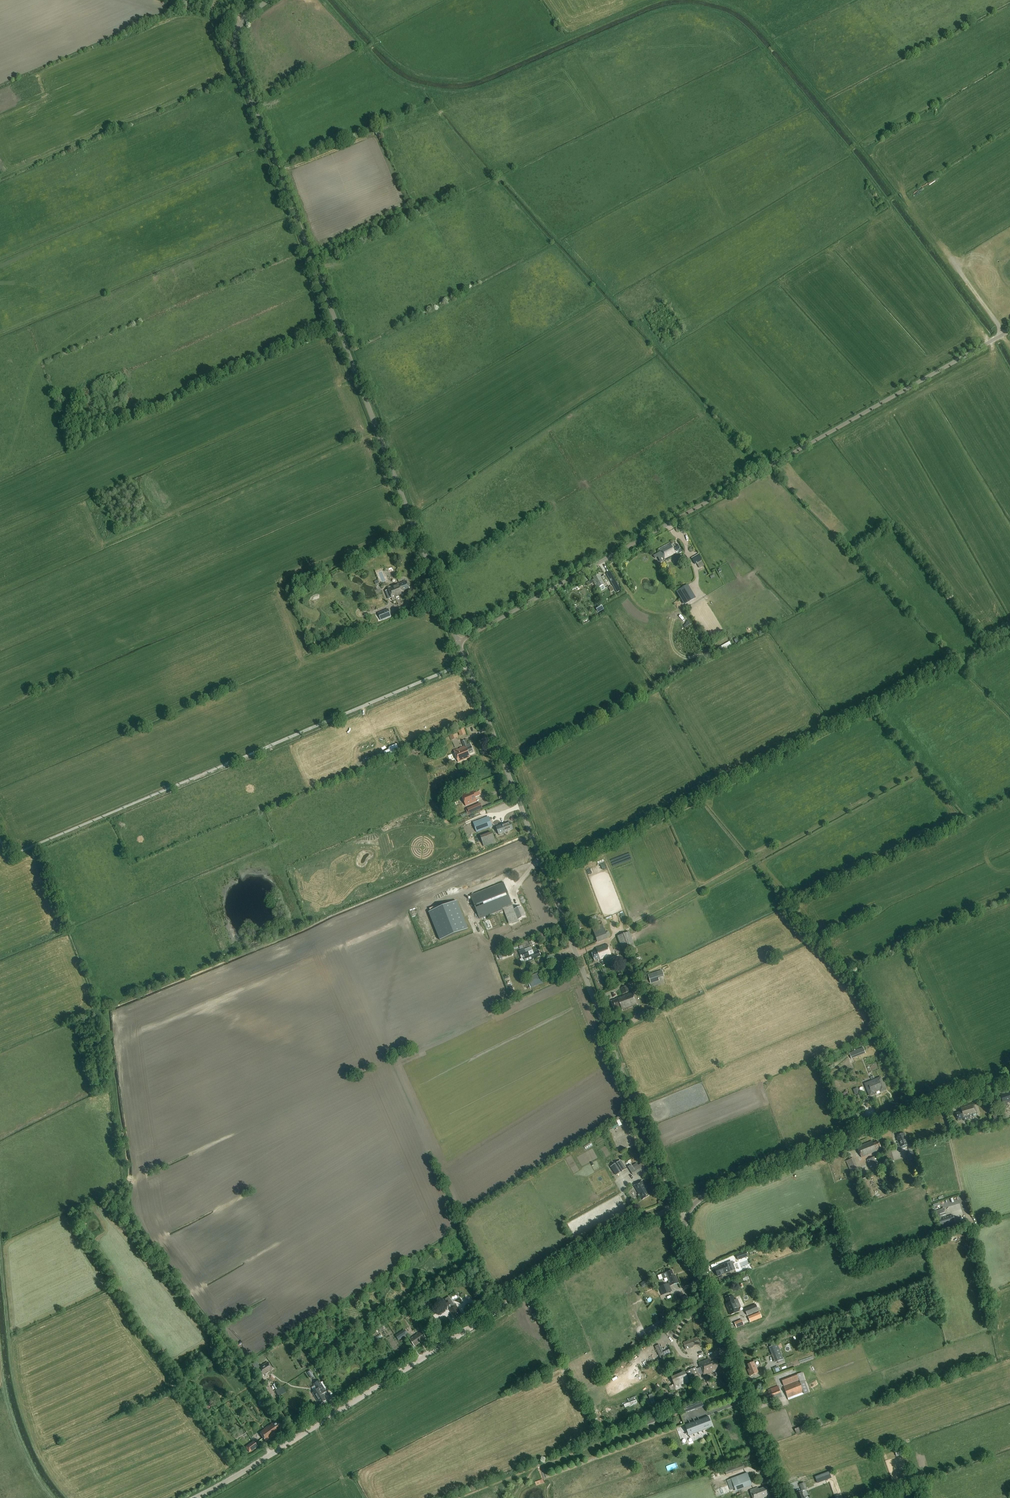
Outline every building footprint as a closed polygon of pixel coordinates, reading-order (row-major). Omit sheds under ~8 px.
[(665,561),(682,552),(677,544),(672,547),(670,543),(659,549),(665,561)] [(695,565),(702,560),(699,554),(691,558),(695,565)] [(605,589),(603,585),(605,584),(608,582),(607,580),(605,581),(603,577),(601,578),(599,574),(593,578),(594,579),(590,582),(591,584),(594,583),(597,589),(600,587),(602,591),(605,589)] [(610,580),(617,593),(621,591),(613,578),(610,580)] [(388,588),(389,591),(385,592),(389,600),(392,599),(392,601),(405,596),(403,592),(410,589),(407,582),(400,584),(388,588)] [(678,593),(685,605),(693,601),(688,593),(691,591),(689,587),(678,593)] [(391,617),(387,609),(377,613),(380,621),(391,617)] [(687,627),(692,624),(687,617),(682,621),(687,627)] [(451,740),(459,737),(457,731),(448,734),(451,740)] [(469,754),(474,752),(470,744),(466,745),(465,740),(462,741),(464,747),(454,751),(458,762),(470,758),(469,754)] [(475,797),(481,795),(478,788),(472,790),(461,795),(466,806),(477,801),(475,797)] [(474,807),(469,809),(465,811),(467,815),(471,814),(476,811),(474,807)] [(477,832),(492,827),(489,817),(474,823),(477,832)] [(504,833),(513,830),(510,823),(501,826),(504,833)] [(480,837),(475,839),(477,844),(482,842),(484,846),(495,842),(491,832),(480,836),(480,837)] [(518,920),(525,917),(521,907),(514,910),(503,883),(470,896),(480,919),(507,908),(509,915),(515,912),(518,920)] [(457,901),(429,912),(440,940),(468,929),(457,901)] [(606,933),(602,924),(592,928),(597,943),(608,939),(607,937),(606,933)] [(624,952),(635,948),(629,932),(618,936),(624,952)] [(598,961),(611,956),(607,944),(596,948),(597,951),(591,953),(594,961),(598,960),(598,961)] [(497,952),(499,959),(513,954),(511,948),(497,952)] [(528,952),(526,953),(524,949),(518,951),(520,956),(521,955),(522,959),(524,958),(526,963),(533,960),(533,959),(541,956),(539,950),(533,952),(532,950),(528,952)] [(610,959),(614,968),(623,965),(619,955),(610,959)] [(526,972),(524,973),(526,978),(534,975),(532,969),(526,971),(526,972)] [(664,977),(662,970),(648,975),(651,984),(659,981),(659,978),(664,977)] [(543,983),(540,977),(538,973),(528,978),(530,982),(532,988),(543,983)] [(628,986),(620,989),(622,994),(630,991),(628,986)] [(637,1005),(632,992),(618,998),(618,999),(611,1002),(614,1009),(621,1007),(623,1011),(637,1005)] [(864,1048),(849,1054),(851,1059),(866,1054),(864,1048)] [(881,1092),(886,1090),(881,1078),(865,1084),(870,1096),(875,1094),(874,1090),(879,1088),(881,1092)] [(1000,1095),(1002,1099),(1005,1108),(1008,1107),(1007,1103),(1009,1102),(1009,1093),(1009,1092),(1004,1094),(1000,1095)] [(969,1118),(977,1115),(973,1104),(960,1108),(961,1111),(956,1113),(958,1121),(964,1119),(964,1121),(970,1119),(969,1118)] [(608,1131),(621,1125),(619,1119),(605,1125),(608,1131)] [(900,1147),(908,1144),(904,1133),(897,1136),(898,1137),(897,1138),(900,1147)] [(876,1151),(881,1149),(878,1142),(873,1144),(872,1142),(857,1147),(862,1158),(876,1151)] [(867,1160),(871,1169),(876,1167),(880,1166),(876,1156),(867,1160)] [(851,1174),(859,1171),(853,1158),(846,1161),(851,1174)] [(610,1167),(616,1176),(626,1169),(621,1160),(610,1167)] [(631,1165),(628,1167),(633,1176),(636,1174),(633,1169),(632,1167),(632,1166),(631,1165)] [(875,1196),(867,1178),(859,1181),(867,1200),(875,1196)] [(642,1200),(650,1196),(646,1189),(647,1188),(643,1180),(634,1186),(642,1200)] [(953,1215),(938,1219),(942,1231),(956,1226),(953,1215)] [(736,1256),(738,1260),(748,1257),(746,1252),(736,1256)] [(718,1277),(730,1272),(734,1271),(730,1262),(727,1263),(714,1268),(718,1277)] [(672,1291),(670,1286),(678,1283),(676,1276),(674,1277),(672,1270),(665,1273),(669,1283),(658,1287),(662,1295),(672,1291)] [(739,1311),(738,1308),(741,1307),(737,1299),(734,1300),(733,1296),(726,1299),(729,1306),(727,1307),(731,1315),(739,1311)] [(463,1315),(456,1306),(455,1307),(449,1297),(445,1300),(446,1301),(441,1304),(444,1309),(449,1306),(451,1309),(449,1310),(452,1314),(453,1313),(457,1319),(463,1315)] [(743,1306),(747,1315),(758,1311),(754,1301),(743,1306)] [(760,1312),(748,1317),(750,1323),(762,1318),(760,1312)] [(408,1335),(404,1329),(395,1335),(399,1341),(408,1335)] [(418,1342),(425,1337),(421,1331),(410,1339),(414,1347),(420,1343),(418,1342)] [(697,1337),(683,1343),(686,1349),(700,1344),(697,1337)] [(778,1344),(770,1347),(775,1358),(776,1358),(778,1362),(783,1360),(779,1349),(782,1347),(781,1343),(778,1345),(778,1344)] [(699,1363),(704,1375),(712,1372),(716,1370),(719,1369),(716,1361),(711,1363),(709,1359),(699,1363)] [(263,1373),(264,1374),(273,1369),(268,1361),(263,1365),(262,1363),(260,1365),(261,1366),(259,1367),(261,1369),(259,1370),(262,1374),(263,1373)] [(750,1376),(758,1373),(754,1362),(748,1365),(750,1369),(748,1370),(750,1376)] [(694,1368),(686,1372),(690,1382),(700,1378),(696,1367),(694,1368)] [(671,1378),(675,1389),(689,1383),(685,1372),(671,1378)] [(802,1373),(782,1380),(789,1400),(809,1393),(802,1373)] [(323,1396),(324,1395),(323,1394),(326,1392),(319,1381),(315,1384),(318,1389),(312,1393),(320,1405),(326,1401),(323,1396)] [(773,1400),(782,1397),(778,1386),(768,1390),(768,1392),(763,1394),(766,1400),(772,1398),(773,1400)] [(693,1404),(695,1409),(704,1406),(702,1401),(693,1404)] [(709,1416),(685,1425),(689,1436),(713,1427),(709,1416)] [(812,1427),(822,1424),(820,1419),(810,1422),(812,1427)] [(274,1432),(281,1428),(275,1421),(271,1424),(272,1425),(270,1426),(269,1426),(259,1433),(266,1442),(275,1434),(274,1432)] [(794,1429),(796,1433),(806,1429),(804,1425),(794,1429)] [(248,1432),(244,1427),(234,1435),(236,1439),(243,1433),(244,1435),(248,1432)] [(258,1446),(254,1441),(245,1447),(249,1453),(258,1446)] [(726,1475),(744,1468),(742,1463),(724,1469),(726,1475)] [(814,1476),(817,1483),(831,1478),(829,1471),(814,1476)] [(730,1490),(735,1488),(736,1491),(752,1485),(748,1473),(727,1481),(730,1490)] [(764,1497),(770,1495),(766,1487),(759,1490),(758,1487),(750,1491),(753,1497),(764,1497)]
